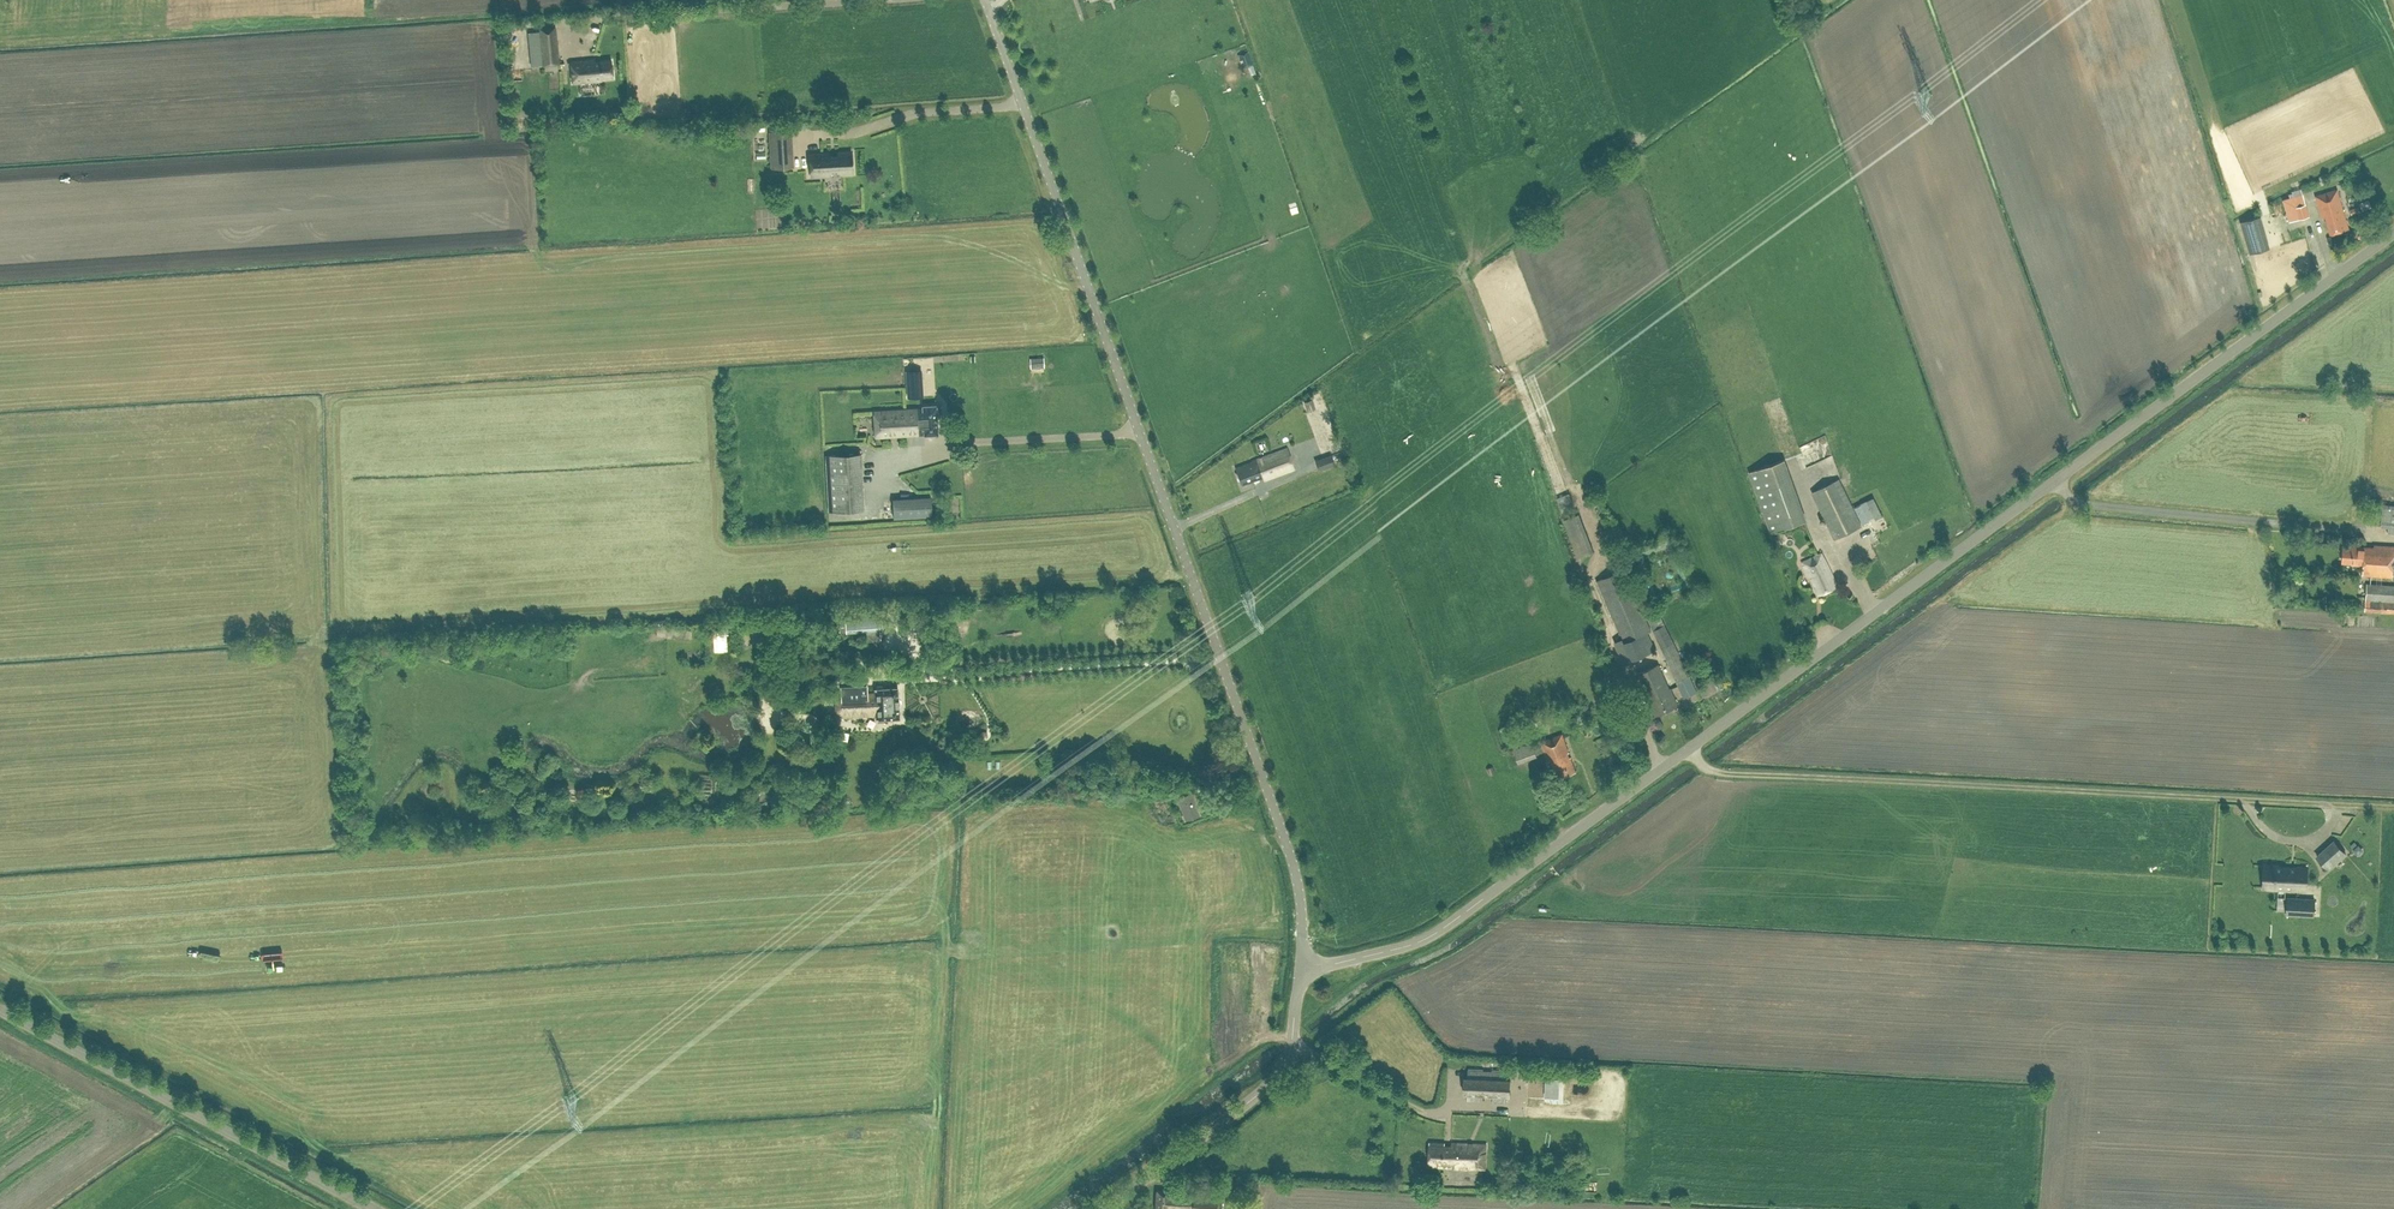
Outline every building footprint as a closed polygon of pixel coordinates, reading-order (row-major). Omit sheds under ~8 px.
[(542,66),(560,64),(556,26),(538,28),(542,66)] [(594,61),(594,59),(570,62),(572,83),(601,80),(601,79),(613,78),(611,60),(594,61)] [(655,79),(655,94),(671,94),(672,79),(655,79)] [(791,167),(789,132),(770,133),(772,168),(791,167)] [(827,152),(809,153),(810,176),(829,175),(829,174),(827,174),(827,172),(839,171),(839,174),(853,173),(851,151),(838,151),(838,155),(826,156),(826,153),(827,153),(827,152)] [(2325,216),(2330,234),(2348,228),(2336,189),(2315,195),(2321,217),(2325,216)] [(2283,199),(2289,221),(2309,215),(2306,203),(2302,193),(2283,199)] [(2350,209),(2352,215),(2360,212),(2358,206),(2350,209)] [(2267,248),(2262,233),(2244,238),(2249,253),(2267,248)] [(926,368),(914,367),(914,387),(925,387),(926,368)] [(1312,398),(1303,401),(1307,411),(1316,408),(1312,398)] [(875,436),(918,434),(918,432),(924,432),(924,434),(938,434),(936,405),(922,406),(923,410),(917,410),(917,408),(874,411),(875,436)] [(1820,446),(1799,454),(1803,466),(1825,458),(1820,446)] [(1263,480),(1294,469),(1286,448),(1251,461),(1235,468),(1241,485),(1262,477),(1263,480)] [(829,511),(859,509),(856,453),(826,455),(829,511)] [(1315,461),(1319,470),(1335,464),(1331,454),(1315,461)] [(1769,533),(1805,520),(1783,459),(1748,472),(1769,533)] [(1812,492),(1834,538),(1862,525),(1839,478),(1812,492)] [(921,516),(921,497),(892,499),(893,517),(921,516)] [(921,497),(921,516),(932,515),(931,497),(921,497)] [(2367,508),(2366,523),(2380,525),(2380,526),(2388,527),(2387,533),(2393,533),(2393,510),(2367,508)] [(2373,544),(2373,546),(2342,544),(2341,561),(2353,561),(2353,563),(2363,563),(2362,574),(2392,576),(2392,579),(2393,579),(2393,545),(2373,544)] [(1819,594),(1837,585),(1822,553),(1803,561),(1819,594)] [(1596,579),(1621,638),(1604,645),(1613,669),(1656,649),(1648,632),(1652,630),(1624,567),(1596,579)] [(2366,582),(2364,611),(2393,613),(2393,584),(2366,582)] [(1646,612),(1679,687),(1692,681),(1657,607),(1646,612)] [(934,610),(935,621),(950,620),(949,609),(934,610)] [(844,617),(842,617),(843,630),(845,629),(846,632),(882,630),(881,612),(844,615),(844,617)] [(1678,705),(1671,688),(1669,689),(1658,664),(1637,673),(1655,715),(1678,705)] [(897,687),(874,688),(874,693),(855,694),(842,695),(843,717),(875,715),(875,719),(899,718),(897,687)] [(834,730),(833,739),(847,741),(848,732),(834,730)] [(1552,779),(1576,771),(1562,733),(1541,740),(1547,761),(1550,760),(1553,766),(1548,768),(1552,779)] [(1518,762),(1530,758),(1525,744),(1519,747),(1517,742),(1512,744),(1518,762)] [(1185,819),(1198,814),(1190,791),(1177,796),(1185,819)] [(2329,846),(2339,858),(2346,852),(2335,841),(2329,846)] [(2326,846),(2319,851),(2328,863),(2335,858),(2326,846)] [(2287,888),(2299,889),(2300,884),(2306,884),(2307,867),(2265,864),(2265,870),(2264,870),(2264,882),(2264,887),(2276,887),(2276,886),(2287,887),(2287,888)] [(2362,869),(2361,878),(2372,879),(2373,870),(2362,869)] [(2315,899),(2296,898),(2296,914),(2314,915),(2315,899)] [(1329,977),(1335,987),(1343,982),(1337,972),(1329,977)] [(1348,1062),(1352,1055),(1343,1050),(1339,1056),(1348,1062)] [(1463,1093),(1466,1094),(1466,1100),(1480,1101),(1480,1094),(1492,1094),(1492,1101),(1506,1102),(1507,1095),(1510,1095),(1511,1077),(1507,1077),(1508,1071),(1468,1069),(1467,1075),(1464,1075),(1463,1093)] [(1486,1144),(1429,1141),(1428,1165),(1485,1168),(1486,1144)] [(1233,1185),(1233,1193),(1245,1194),(1245,1185),(1233,1185)] [(1208,1192),(1207,1197),(1194,1196),(1194,1194),(1175,1192),(1175,1194),(1169,1194),(1169,1191),(1157,1190),(1156,1208),(1220,1208),(1221,1193),(1208,1192)]
